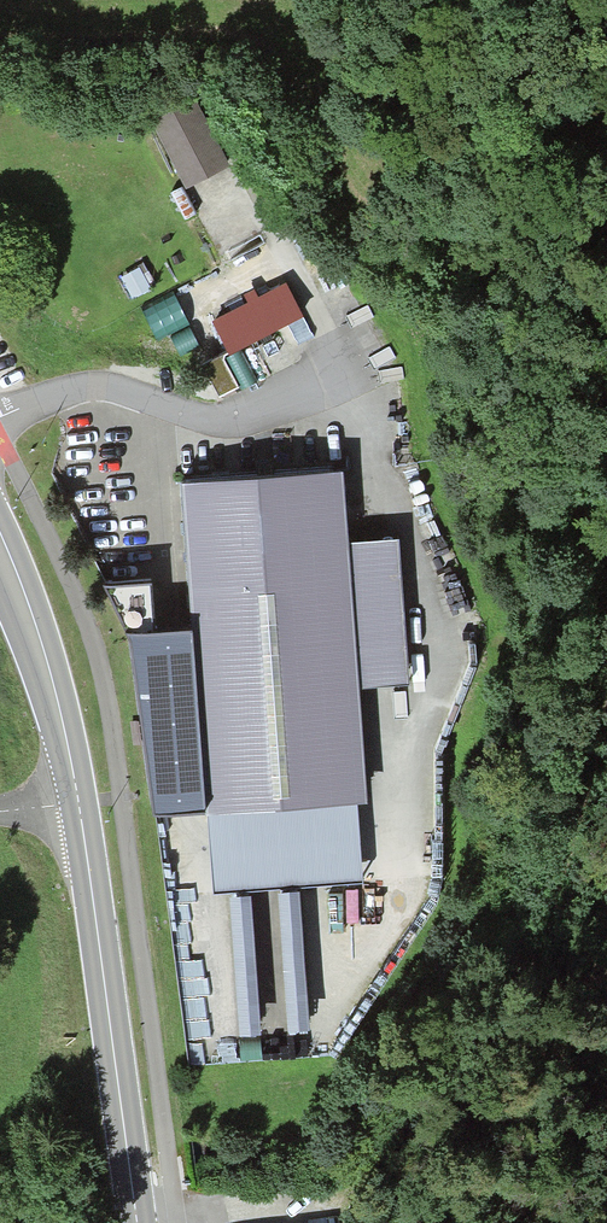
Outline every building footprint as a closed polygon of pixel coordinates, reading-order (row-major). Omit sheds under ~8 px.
[(195,101),(151,123),(186,192),(230,169),(195,101)] [(248,305),(212,324),(228,353),(203,367),(220,399),(236,391),(238,394),(286,368),(270,338),(304,320),(286,285),(259,299),(255,292),(244,298),(248,305)] [(147,307),(161,340),(195,326),(181,293),(147,307)] [(341,458),(182,470),(206,800),(210,800),(356,790),(367,789),(358,677),(347,532),(341,458)] [(399,529),(347,532),(358,677),(409,674),(399,529)] [(361,872),(356,790),(210,800),(212,883),(229,882),(251,880),(278,878),(299,877),(361,872)] [(299,877),(278,878),(289,1019),(310,1017),(299,877)] [(251,880),(229,882),(240,1023),(260,1020),(251,880)]
